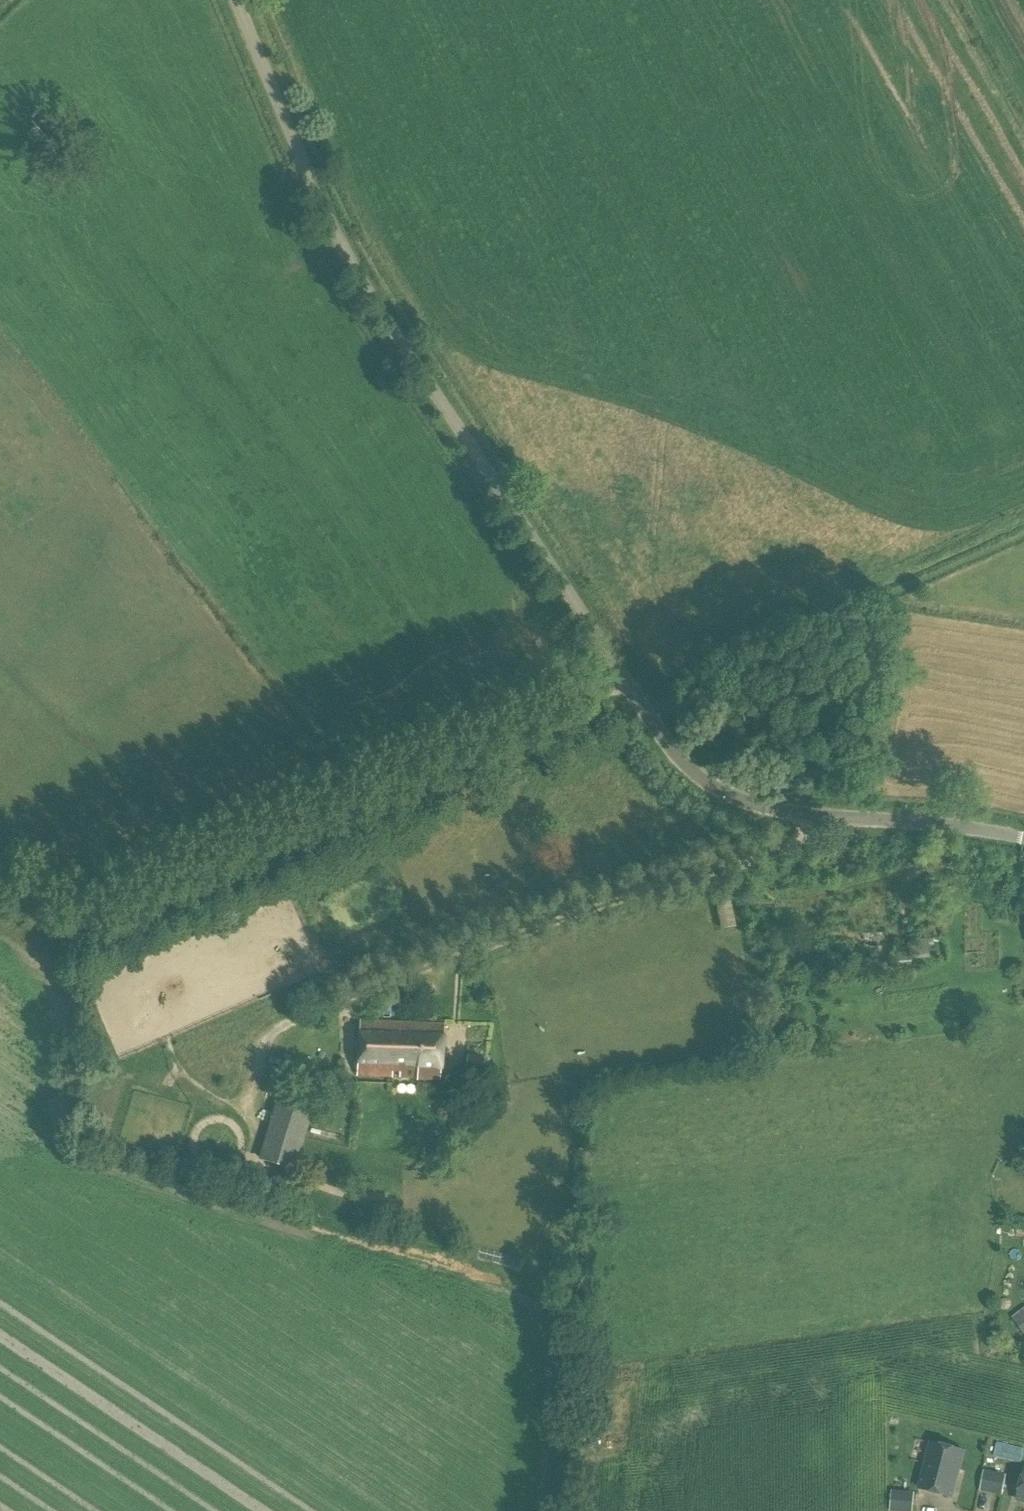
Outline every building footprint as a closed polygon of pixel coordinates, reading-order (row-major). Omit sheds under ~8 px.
[(940,929),(929,929),(929,939),(940,939),(940,929)] [(359,1075),(419,1078),(419,1079),(441,1081),(444,1025),(361,1021),(359,1075)] [(465,1075),(482,1078),(486,1058),(469,1056),(465,1075)] [(295,1169),(313,1108),(281,1099),(263,1159),(295,1169)] [(1014,1320),(1023,1333),(1023,1311),(1014,1320)] [(953,1498),(965,1452),(932,1444),(920,1489),(953,1498)] [(999,1496),(1003,1475),(983,1471),(979,1491),(999,1496)] [(892,1490),(890,1510),(892,1510),(910,1510),(911,1492),(892,1490)]
